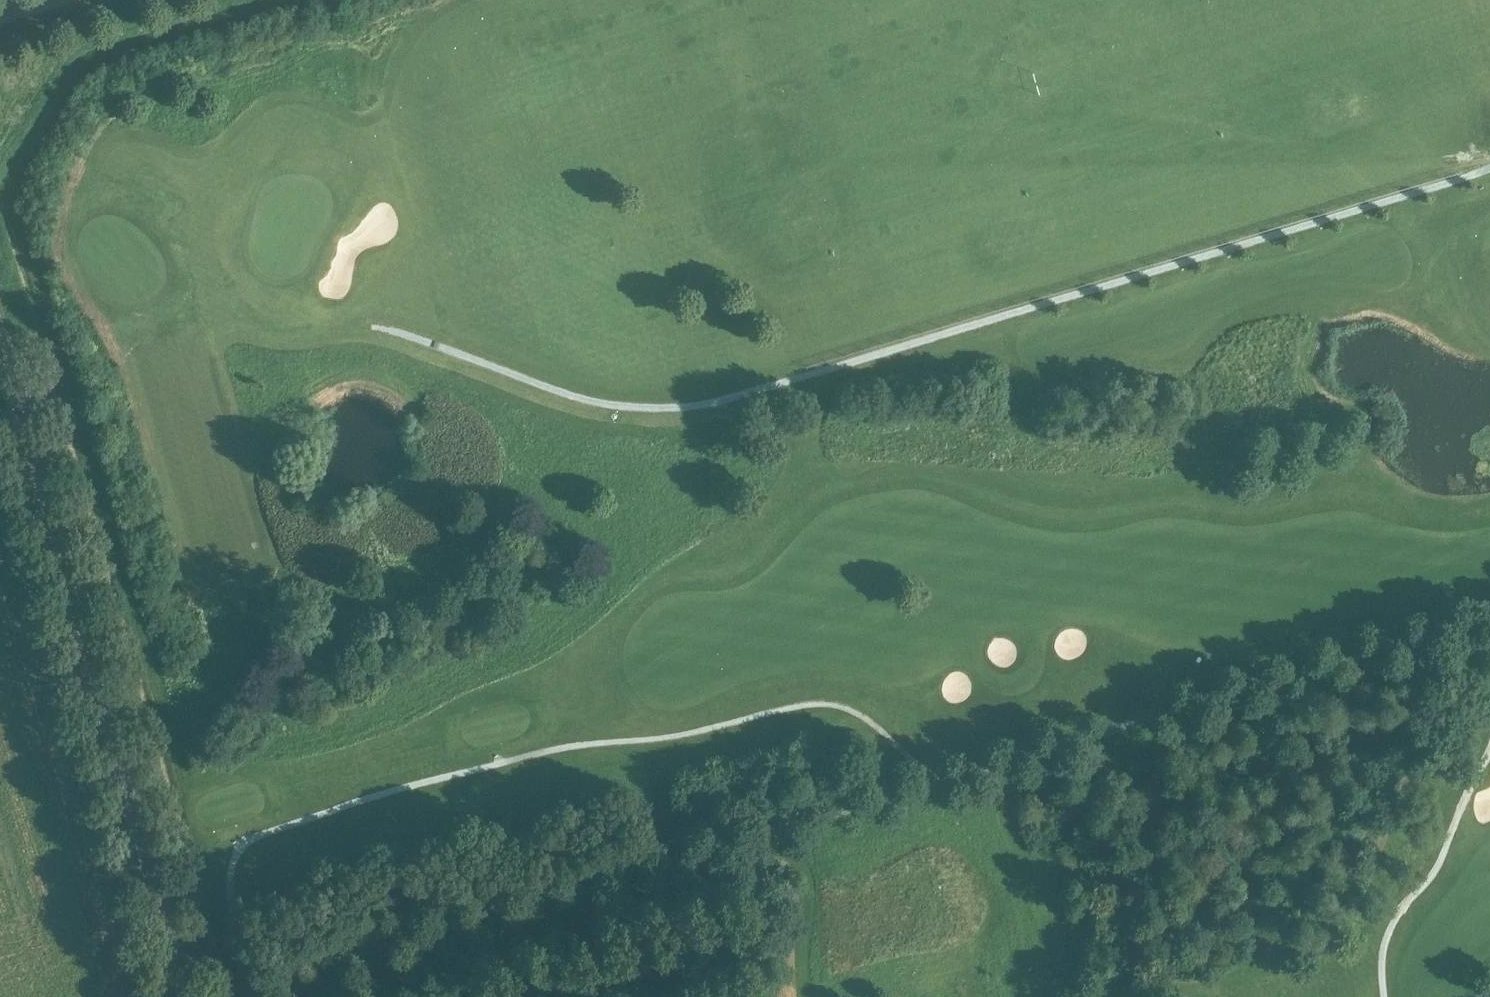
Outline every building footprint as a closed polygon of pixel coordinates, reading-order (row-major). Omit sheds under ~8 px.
[(1308,971),(1311,986),(1324,982),(1320,968),(1308,971)]
